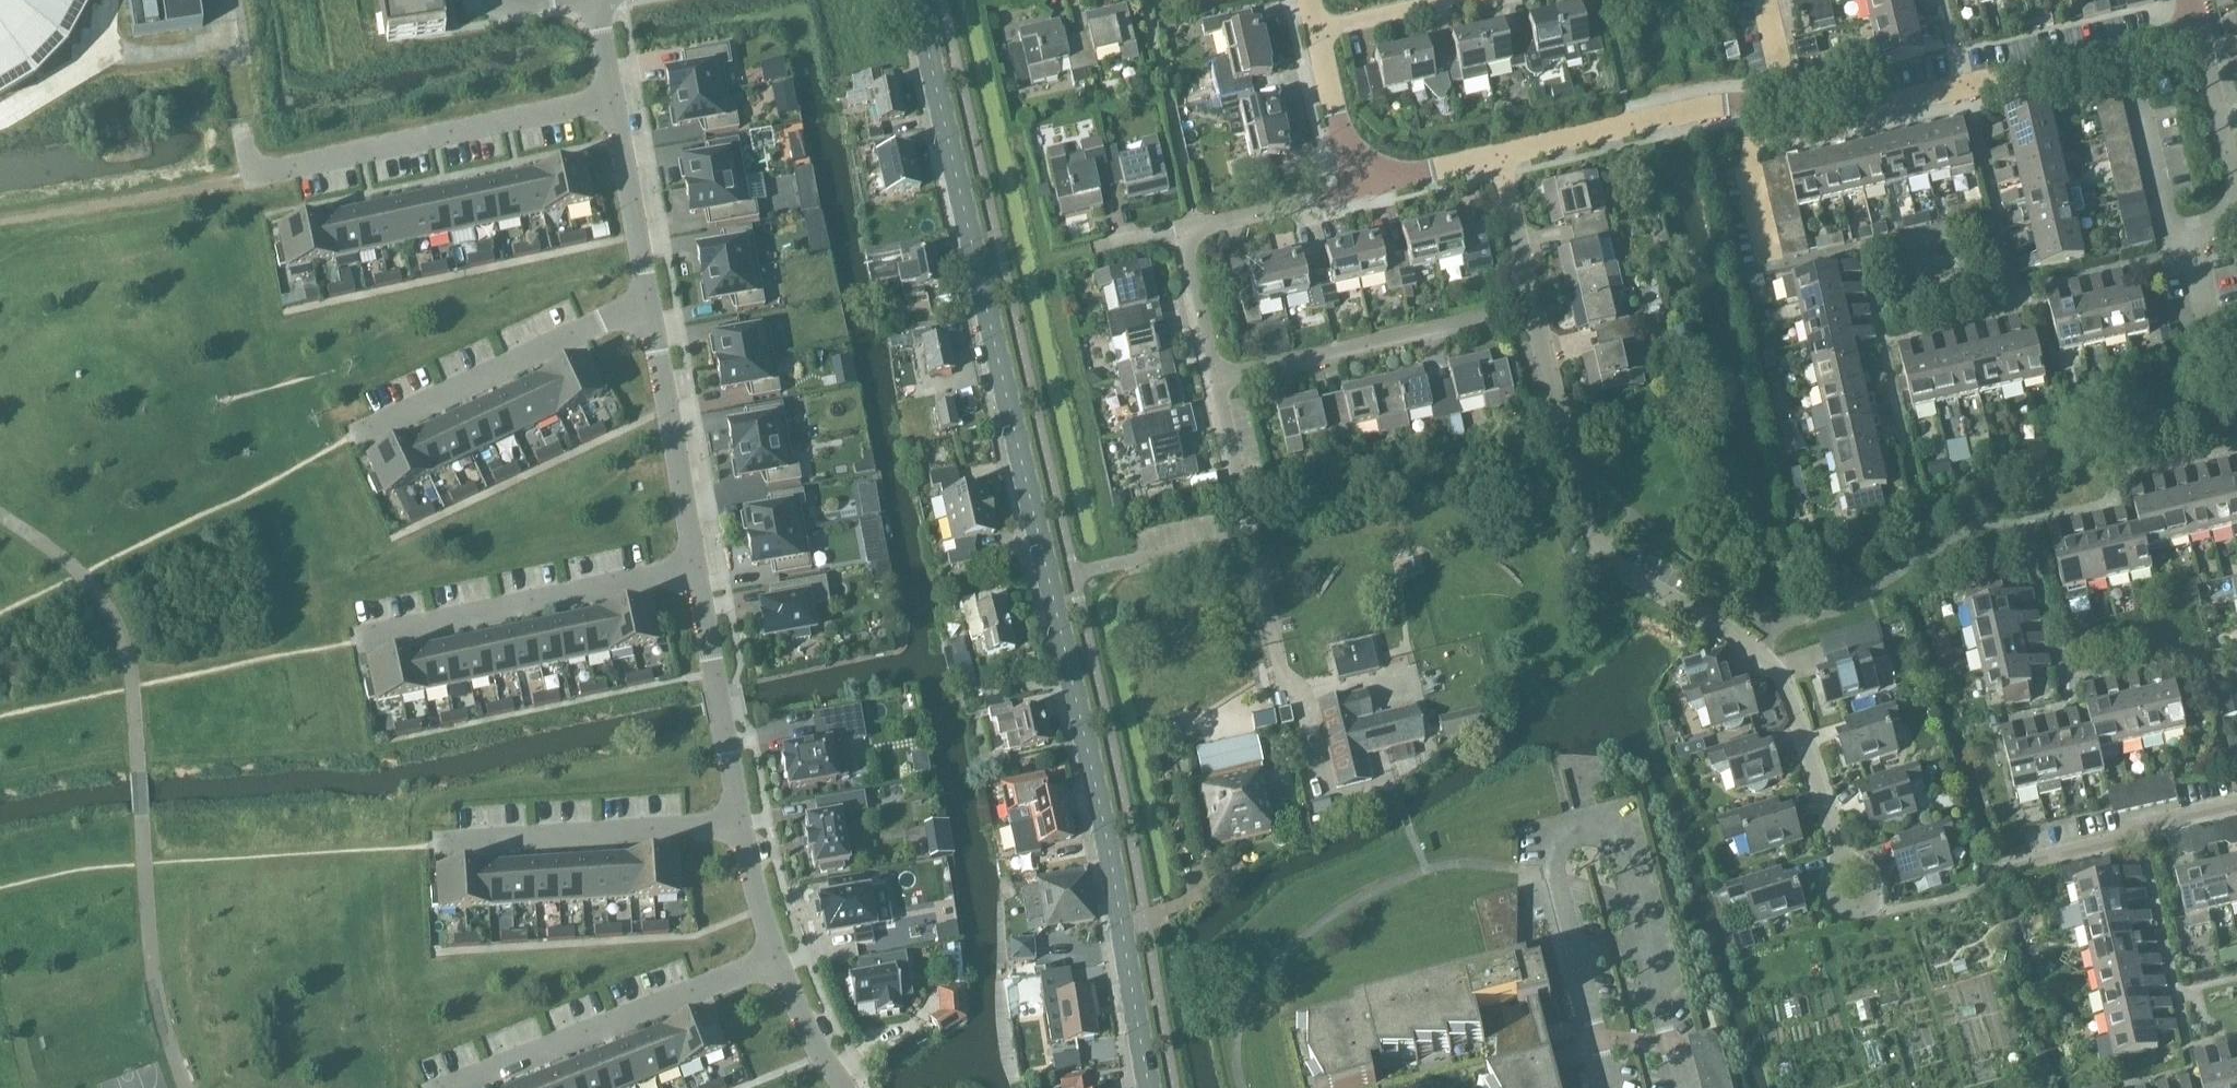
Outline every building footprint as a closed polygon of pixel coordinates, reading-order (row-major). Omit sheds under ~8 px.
[(33,79),(63,47),(85,8),(87,0),(0,0),(0,98),(33,79)] [(203,27),(199,0),(129,0),(134,37),(185,30),(203,27)] [(385,39),(445,30),(440,0),(379,0),(385,39)] [(1832,7),(1831,0),(1821,0),(1823,9),(1832,7)] [(1915,11),(1913,0),(1867,0),(1872,21),(1915,11)] [(2140,0),(2126,0),(2128,9),(2141,6),(2140,0)] [(2217,2),(2219,11),(2236,7),(2236,0),(2226,0),(2217,2)] [(2095,5),(2097,15),(2111,12),(2109,2),(2095,5)] [(2097,15),(2095,5),(2082,8),(2084,18),(2097,15)] [(1089,33),(1076,36),(1084,70),(1085,69),(1097,67),(1095,55),(1120,50),(1122,61),(1138,57),(1126,7),(1085,16),(1089,33)] [(1832,7),(1823,9),(1826,22),(1835,20),(1832,7)] [(1580,59),(1604,53),(1595,17),(1583,20),(1580,8),(1554,14),(1565,61),(1566,65),(1581,62),(1580,59)] [(1823,9),(1808,12),(1809,13),(1811,25),(1826,22),(1823,9)] [(1877,42),(1920,32),(1915,11),(1872,21),(1877,42)] [(1260,22),(1248,25),(1245,12),(1202,22),(1205,36),(1222,32),(1227,57),(1266,48),(1260,22)] [(1519,34),(1526,66),(1527,71),(1530,75),(1534,77),(1539,76),(1542,74),(1547,65),(1565,61),(1554,14),(1529,20),(1531,31),(1519,34)] [(2236,30),(2236,19),(2221,23),(2224,33),(2236,30)] [(1084,70),(1076,36),(1064,39),(1060,22),(1019,31),(1022,46),(1028,70),(1031,82),(1057,76),(1060,72),(1058,64),(1069,61),(1074,85),(1088,82),(1085,69),(1084,70)] [(1526,66),(1519,34),(1506,37),(1503,25),(1478,31),(1486,68),(1510,62),(1512,69),(1526,66)] [(1467,83),(1471,81),(1474,79),(1474,74),(1473,71),(1486,68),(1478,31),(1452,37),(1455,49),(1442,52),(1449,83),(1463,80),(1467,83)] [(1877,42),(1882,65),(1925,55),(1920,32),(1877,42)] [(1816,40),(1795,45),(1795,46),(1798,60),(1820,55),(1816,40)] [(2226,45),(2229,55),(2236,53),(2236,42),(2226,45)] [(1401,49),(1410,85),(1423,82),(1424,88),(1438,102),(1441,102),(1444,100),(1451,90),(1449,83),(1442,52),(1429,55),(1427,43),(1401,49)] [(1738,44),(1726,46),(1729,62),(1742,59),(1738,44)] [(1022,46),(1009,49),(1018,85),(1031,82),(1028,70),(1022,46)] [(686,72),(666,75),(671,101),(727,91),(723,67),(732,65),(728,47),(682,55),(683,56),(684,56),(686,72)] [(1266,48),(1227,57),(1233,82),(1216,86),(1220,99),(1254,91),(1251,79),(1272,74),(1266,48)] [(1410,85),(1401,49),(1376,55),(1379,66),(1353,72),(1360,103),(1397,95),(1396,88),(1410,85)] [(1843,50),(1833,52),(1836,65),(1846,63),(1843,50)] [(784,59),(768,62),(771,80),(787,77),(784,59)] [(884,88),(881,76),(881,74),(862,78),(865,93),(873,92),(879,124),(904,119),(897,85),(884,88)] [(862,78),(853,80),(856,95),(865,93),(862,78)] [(2172,93),(2170,81),(2159,83),(2162,96),(2172,93)] [(792,83),(779,85),(781,96),(794,94),(792,83)] [(1150,88),(1140,90),(1142,100),(1152,98),(1150,88)] [(2097,107),(2123,101),(2120,89),(2094,95),(2097,107)] [(731,116),(727,91),(671,101),(671,102),(673,102),(675,111),(671,112),(674,127),(703,122),(705,134),(704,134),(705,135),(739,129),(736,115),(731,116)] [(1232,137),(1245,134),(1283,125),(1278,99),(1257,104),(1254,91),(1220,99),(1220,101),(1223,113),(1227,112),(1232,137)] [(1220,101),(1209,103),(1212,115),(1223,113),(1220,101)] [(2100,120),(2126,114),(2123,101),(2097,107),(2100,120)] [(1990,142),(2011,138),(2056,127),(2050,105),(2006,115),(2009,128),(1987,133),(1990,142)] [(2103,133),(2129,127),(2126,114),(2100,120),(2103,133)] [(1942,129),(1952,173),(1953,180),(1976,175),(1964,124),(1942,129)] [(1283,125),(1245,134),(1251,159),(1234,163),(1237,177),(1271,169),(1268,156),(1290,151),(1283,125)] [(1416,125),(1404,128),(1406,137),(1418,135),(1416,125)] [(882,126),(869,128),(871,141),(884,138),(882,126)] [(2056,127),(2011,138),(2014,149),(1992,154),(1995,164),(2016,159),(2061,149),(2056,127)] [(2129,127),(2103,133),(2106,146),(2132,140),(2129,127)] [(1952,173),(1942,129),(1920,135),(1930,178),(1952,173)] [(1930,178),(1920,135),(1898,139),(1908,183),(1930,178)] [(1103,151),(1111,185),(1123,182),(1127,198),(1168,189),(1157,138),(1141,142),(1144,154),(1119,160),(1116,148),(1103,151)] [(1111,185),(1103,151),(1100,139),(1080,144),(1083,155),(1065,159),(1062,148),(1047,151),(1062,214),(1102,205),(1098,188),(1111,185)] [(1908,183),(1898,139),(1877,144),(1887,188),(1908,183)] [(2132,140),(2106,146),(2109,159),(2135,153),(2132,140)] [(875,145),(877,154),(894,150),(892,142),(875,145)] [(1887,188),(1877,144),(1855,149),(1865,193),(1887,188)] [(804,145),(790,148),(793,162),(807,159),(804,145)] [(877,154),(876,154),(886,197),(920,189),(911,146),(894,150),(877,154)] [(1865,193),(1855,149),(1833,154),(1843,198),(1865,193)] [(2061,149),(2016,159),(2019,171),(1997,176),(2000,186),(2021,181),(2066,171),(2061,149)] [(1646,153),(1630,157),(1633,170),(1649,166),(1646,153)] [(2135,153),(2109,159),(2112,172),(2138,165),(2135,153)] [(1843,198),(1833,154),(1811,160),(1821,203),(1843,198)] [(732,181),(732,180),(727,155),(680,163),(683,179),(686,178),(688,188),(686,188),(686,189),(732,181)] [(1811,160),(1796,163),(1794,157),(1788,159),(1791,173),(1794,186),(1797,199),(1799,208),(1821,203),(1811,160)] [(1762,165),(1766,179),(1791,173),(1788,159),(1762,165)] [(2115,184),(2141,178),(2138,165),(2112,172),(2115,184)] [(583,166),(558,171),(567,210),(591,205),(590,201),(598,200),(594,181),(586,182),(583,166)] [(796,173),(803,212),(818,209),(811,170),(796,173)] [(567,210),(558,171),(535,176),(544,215),(567,210)] [(2066,171),(2021,181),(2024,193),(2003,198),(2005,207),(2026,202),(2026,203),(2071,192),(2066,171)] [(1272,173),(1255,176),(1258,189),(1275,186),(1272,173)] [(1609,226),(1600,188),(1597,173),(1546,184),(1555,225),(1572,221),(1575,234),(1609,226)] [(1766,179),(1769,192),(1794,186),(1791,173),(1766,179)] [(535,176),(512,181),(521,220),(544,215),(535,176)] [(732,181),(686,189),(691,215),(707,212),(709,226),(708,226),(709,227),(759,219),(756,202),(766,200),(762,176),(745,179),(745,178),(732,180),(732,181)] [(877,194),(877,178),(859,179),(860,194),(877,194)] [(2118,197),(2144,191),(2141,178),(2115,184),(2118,197)] [(512,181),(489,186),(498,225),(521,220),(512,181)] [(489,186),(466,191),(475,230),(498,225),(489,186)] [(1047,186),(1037,188),(1041,201),(1051,199),(1047,186)] [(1769,192),(1772,205),(1797,199),(1794,186),(1769,192)] [(2032,224),(2076,214),(2086,211),(2081,190),(2071,192),(2026,203),(2029,214),(2008,219),(2010,229),(2031,224),(2032,224)] [(466,191),(443,196),(452,235),(475,230),(466,191)] [(2144,191),(2118,197),(2121,210),(2147,204),(2144,191)] [(452,235),(443,196),(420,201),(428,240),(452,235)] [(1772,205),(1775,218),(1800,212),(1799,208),(1797,199),(1772,205)] [(420,201),(396,206),(405,245),(428,240),(420,201)] [(1960,207),(1962,217),(1984,212),(1982,202),(1960,207)] [(2147,204),(2121,210),(2124,223),(2150,217),(2147,204)] [(405,245),(396,206),(373,211),(382,250),(405,245)] [(1962,217),(1960,207),(1946,210),(1949,220),(1962,217)] [(373,211),(350,216),(359,255),(382,250),(373,211)] [(1775,218),(1778,231),(1803,225),(1800,212),(1775,218)] [(1917,217),(1919,227),(1932,224),(1930,214),(1917,217)] [(2076,214),(2032,224),(2034,236),(2013,241),(2015,250),(2037,245),(2037,246),(2081,236),(2076,214)] [(359,255),(350,216),(327,221),(336,260),(359,255)] [(873,227),(878,247),(901,242),(900,237),(924,231),(921,216),(909,219),(873,227)] [(1919,227),(1917,217),(1903,221),(1905,230),(1919,227)] [(2127,236),(2153,230),(2150,217),(2124,223),(2127,236)] [(1454,218),(1428,224),(1437,263),(1462,257),(1466,274),(1493,268),(1483,225),(1457,231),(1454,218)] [(327,221),(304,226),(313,265),(336,260),(327,221)] [(1437,263),(1428,224),(1402,230),(1407,252),(1394,255),(1402,289),(1416,286),(1412,269),(1437,263)] [(1873,228),(1875,237),(1889,234),(1887,224),(1873,228)] [(1778,231),(1781,244),(1806,238),(1803,225),(1778,231)] [(288,270),(313,265),(304,226),(280,231),(283,248),(276,249),(280,268),(288,267),(288,270)] [(608,226),(592,229),(594,241),(611,238),(608,226)] [(1618,265),(1612,240),(1609,226),(1575,234),(1578,247),(1561,251),(1570,291),(1621,280),(1618,265)] [(702,277),(758,267),(751,228),(722,234),(722,235),(723,235),(725,246),(697,251),(702,277)] [(1875,237),(1873,228),(1859,231),(1862,240),(1875,237)] [(2130,248),(2156,242),(2153,230),(2127,236),(2130,248)] [(572,235),(574,245),(587,243),(585,232),(572,235)] [(1830,237),(1832,247),(1846,244),(1844,234),(1830,237)] [(562,248),(574,245),(572,235),(559,238),(562,248)] [(826,235),(809,238),(812,255),(830,252),(826,235)] [(1389,292),(1402,289),(1394,255),(1382,258),(1377,236),(1351,242),(1360,281),(1385,275),(1389,292)] [(2086,259),(2081,236),(2037,246),(2039,258),(2018,263),(2021,274),(2086,259)] [(1818,250),(1832,247),(1830,237),(1816,241),(1818,247),(1818,250)] [(1784,259),(1810,252),(1806,238),(1781,244),(1784,259)] [(526,245),(528,255),(541,253),(539,242),(526,245)] [(1317,272),(1325,307),(1339,303),(1335,286),(1360,281),(1351,242),(1325,248),(1330,269),(1317,272)] [(491,243),(478,246),(480,255),(493,252),(491,243)] [(871,281),(900,275),(905,300),(925,296),(923,289),(942,285),(935,252),(923,255),(921,244),(903,247),(902,244),(865,252),(871,281)] [(515,258),(528,255),(526,245),(513,248),(515,258)] [(480,255),(482,265),(495,263),(493,252),(480,255)] [(1325,307),(1317,272),(1305,275),(1300,254),(1274,260),(1283,298),(1308,293),(1312,310),(1325,307)] [(469,268),(482,265),(480,255),(467,258),(469,268)] [(1283,298),(1274,260),(1248,266),(1252,287),(1240,290),(1248,324),(1262,321),(1258,304),(1283,298)] [(448,273),(446,262),(433,265),(436,275),(448,273)] [(1109,327),(1144,319),(1141,307),(1157,303),(1148,262),(1097,273),(1100,289),(1112,286),(1118,311),(1106,314),(1109,327)] [(1794,278),(1799,300),(1843,290),(1840,279),(1862,274),(1860,263),(1794,278)] [(433,265),(421,268),(423,278),(436,275),(433,265)] [(765,306),(758,267),(702,277),(702,278),(704,278),(706,287),(702,288),(705,303),(734,298),(736,310),(735,310),(736,311),(765,306)] [(2148,324),(2142,298),(2140,290),(2127,293),(2122,271),(2113,273),(2118,295),(2117,295),(2127,339),(2150,333),(2148,324)] [(387,275),(389,285),(402,283),(400,272),(387,275)] [(376,288),(389,285),(387,275),(374,278),(376,288)] [(2117,295),(2105,298),(2100,276),(2091,278),(2096,300),(2095,300),(2105,344),(2127,339),(2117,295)] [(1599,341),(1634,333),(1631,319),(1618,322),(1613,298),(1625,295),(1621,280),(1570,291),(1579,332),(1596,328),(1599,341)] [(2095,300),(2084,303),(2079,281),(2069,283),(2074,305),(2084,349),(2105,344),(2095,300)] [(356,293),(354,282),(341,285),(343,295),(356,293)] [(341,285),(328,288),(330,298),(343,295),(341,285)] [(1843,290),(1799,300),(1804,323),(1848,312),(1845,300),(1867,295),(1865,286),(1843,291),(1843,290)] [(2074,305),(2062,308),(2057,286),(2046,289),(2061,354),(2084,349),(2074,305)] [(320,300),(318,290),(305,293),(307,303),(320,300)] [(2161,321),(2155,295),(2142,298),(2148,324),(2161,321)] [(1853,334),(1850,322),(1872,317),(1870,307),(1848,312),(1804,323),(1809,344),(1853,334)] [(2024,385),(2046,380),(2036,337),(2023,340),(2018,318),(2009,320),(2014,342),(2024,385)] [(1112,341),(1118,366),(1122,380),(1173,369),(1163,328),(1147,332),(1144,319),(1109,327),(1112,341)] [(2014,342),(2001,345),(1996,323),(1987,325),(1992,347),(2002,390),(2024,385),(2014,342)] [(2002,390),(1992,347),(1980,350),(1975,328),(1966,330),(1971,352),(1970,352),(1980,395),(2002,390)] [(717,365),(773,355),(769,329),(711,339),(714,355),(718,354),(719,364),(717,364),(717,365)] [(1814,366),(1858,356),(1855,344),(1877,339),(1874,329),(1853,334),(1809,344),(1814,366)] [(2171,330),(2162,332),(2165,343),(2173,341),(2171,330)] [(932,332),(912,336),(915,349),(924,347),(930,377),(955,372),(948,337),(933,340),(932,332)] [(1634,333),(1599,341),(1602,353),(1585,357),(1594,398),(1646,386),(1642,371),(1630,374),(1624,349),(1637,346),(1634,333)] [(1970,352),(1958,355),(1953,333),(1944,335),(1949,357),(1958,400),(1980,395),(1970,352)] [(911,336),(901,337),(903,347),(912,345),(911,336)] [(1927,362),(1936,405),(1958,400),(1949,357),(1936,360),(1931,338),(1922,340),(1927,362)] [(1910,391),(1914,410),(1936,405),(1927,362),(1915,365),(1910,343),(1900,345),(1907,378),(1910,391)] [(1773,353),(1765,355),(1769,370),(1777,368),(1773,353)] [(780,394),(773,355),(717,365),(722,391),(750,386),(752,398),(751,398),(751,399),(780,394)] [(1486,409),(1516,403),(1507,363),(1492,366),(1489,355),(1449,364),(1452,381),(1440,384),(1447,418),(1457,416),(1461,415),(1458,403),(1483,398),(1486,409)] [(1819,387),(1863,377),(1858,356),(1814,366),(1819,387)] [(607,389),(607,388),(599,372),(592,375),(585,359),(562,370),(579,407),(602,396),(600,393),(607,389)] [(1125,421),(1121,427),(1123,436),(1168,425),(1165,413),(1182,409),(1173,369),(1122,380),(1125,395),(1137,393),(1143,417),(1125,421)] [(579,407),(562,370),(541,380),(558,417),(579,407)] [(1447,418),(1440,384),(1427,387),(1423,370),(1383,379),(1395,430),(1409,427),(1407,415),(1432,409),(1434,421),(1447,418)] [(1094,372),(1085,374),(1088,387),(1102,384),(1100,376),(1094,372)] [(1824,409),(1868,399),(1863,377),(1819,387),(1824,409)] [(1907,378),(1899,380),(1902,393),(1910,391),(1907,378)] [(1395,430),(1383,379),(1342,388),(1346,405),(1334,408),(1341,442),(1355,439),(1352,428),(1377,422),(1380,434),(1395,430)] [(519,390),(537,427),(558,417),(541,380),(519,390)] [(847,382),(814,383),(815,397),(847,395),(847,382)] [(1775,398),(1785,395),(1782,382),(1772,384),(1775,398)] [(515,437),(537,427),(519,390),(498,400),(515,437)] [(1341,442),(1334,408),(1321,411),(1317,394),(1276,403),(1288,455),(1303,451),(1300,439),(1326,434),(1328,445),(1341,442)] [(1785,395),(1775,398),(1778,411),(1788,409),(1785,395)] [(1829,431),(1873,421),(1868,399),(1824,409),(1829,431)] [(498,400),(477,410),(494,447),(515,437),(498,400)] [(728,427),(733,453),(789,443),(782,404),(745,411),(745,412),(746,412),(748,424),(728,427)] [(958,427),(953,404),(937,407),(942,431),(958,427)] [(477,410),(455,420),(472,457),(494,447),(477,410)] [(1457,416),(1447,418),(1452,437),(1461,435),(1457,416)] [(455,420),(434,430),(451,466),(472,457),(455,420)] [(1834,452),(1878,442),(1873,421),(1829,431),(1834,452)] [(1971,425),(1972,438),(1994,436),(1992,422),(1971,425)] [(595,439),(606,434),(602,424),(590,429),(595,439)] [(1123,436),(1126,449),(1137,446),(1146,487),(1197,476),(1188,435),(1171,439),(1168,425),(1123,436)] [(1785,441),(1795,438),(1792,425),(1782,428),(1785,441)] [(1954,456),(1969,454),(1965,426),(1950,428),(1954,456)] [(583,445),(595,439),(590,429),(578,435),(583,445)] [(430,476),(451,466),(434,430),(412,440),(430,476)] [(1795,438),(1785,441),(1788,454),(1798,452),(1795,438)] [(412,440),(391,450),(408,486),(430,476),(412,440)] [(1839,473),(1883,463),(1878,442),(1834,452),(1839,473)] [(793,468),(789,443),(733,453),(733,454),(735,454),(737,463),(733,464),(736,479),(765,474),(767,486),(766,486),(767,487),(801,481),(798,467),(793,468)] [(552,459),(564,454),(559,444),(547,449),(552,459)] [(1942,463),(1956,460),(1952,446),(1939,450),(1942,463)] [(547,449),(535,455),(540,465),(552,459),(547,449)] [(386,497),(408,486),(391,450),(369,460),(376,476),(369,479),(377,497),(384,493),(386,497)] [(2224,486),(2234,529),(2236,537),(2236,483),(2233,484),(2228,462),(2219,464),(2224,486)] [(1883,463),(1839,473),(1844,496),(1853,494),(1857,512),(1886,506),(1882,488),(1888,487),(1883,463)] [(521,473),(516,464),(504,469),(509,479),(521,473)] [(2212,534),(2234,529),(2224,486),(2212,489),(2207,467),(2196,469),(2201,491),(2212,534)] [(940,486),(948,519),(992,508),(990,498),(986,499),(983,486),(959,491),(956,482),(959,481),(956,468),(929,474),(932,488),(940,486)] [(504,469),(493,475),(497,484),(509,479),(504,469)] [(1795,484),(1805,482),(1802,469),(1792,471),(1795,484)] [(2175,475),(2180,496),(2190,540),(2212,534),(2201,491),(2189,494),(2184,472),(2175,475)] [(2152,480),(2157,502),(2168,545),(2190,540),(2180,496),(2168,499),(2163,477),(2152,480)] [(1805,482),(1795,484),(1798,497),(1808,495),(1805,482)] [(2146,550),(2148,550),(2168,545),(2157,502),(2146,504),(2141,482),(2129,485),(2140,529),(2141,529),(2146,550)] [(478,494),(473,484),(462,489),(466,499),(478,494)] [(409,487),(396,493),(401,504),(414,498),(409,487)] [(462,489),(450,495),(454,505),(466,499),(462,489)] [(1788,490),(1777,492),(1781,507),(1792,504),(1788,490)] [(748,541),(804,531),(800,507),(805,506),(803,492),(768,498),(769,499),(770,499),(772,510),(742,516),(745,531),(749,530),(750,540),(748,540),(748,541)] [(1124,493),(1112,496),(1114,509),(1117,508),(1119,508),(1126,506),(1124,493)] [(435,514),(431,504),(419,509),(423,519),(435,514)] [(881,515),(879,505),(861,509),(863,518),(881,515)] [(992,508),(948,519),(955,552),(947,554),(950,567),(977,561),(974,547),(972,548),(970,538),(994,533),(991,520),(995,519),(992,508)] [(412,525),(423,519),(419,509),(407,515),(412,525)] [(2115,511),(2120,533),(2131,577),(2153,571),(2148,550),(2146,550),(2141,529),(2140,529),(2130,531),(2125,509),(2115,511)] [(2098,539),(2109,582),(2131,577),(2120,533),(2108,536),(2103,514),(2093,516),(2098,539)] [(2087,587),(2109,582),(2098,539),(2086,541),(2081,519),(2072,521),(2077,543),(2087,587)] [(2064,546),(2059,525),(2048,527),(2064,592),(2087,587),(2077,543),(2064,546)] [(804,531),(748,541),(753,567),(773,563),(775,575),(774,575),(774,576),(811,570),(804,531)] [(885,541),(864,545),(868,565),(871,564),(889,561),(885,541)] [(1413,561),(1405,563),(1409,577),(1418,575),(1424,573),(1420,559),(1413,561)] [(892,582),(889,562),(889,561),(871,564),(874,585),(892,582)] [(762,605),(764,616),(762,617),(762,619),(758,620),(761,636),(765,635),(765,638),(791,633),(793,642),(810,639),(808,630),(813,629),(809,606),(829,602),(825,579),(770,589),(773,604),(762,605)] [(2022,581),(2007,585),(2009,597),(2025,593),(2022,581)] [(1006,591),(975,599),(978,608),(1009,601),(1008,597),(1006,591)] [(2017,619),(2014,607),(2036,601),(2033,592),(1968,607),(1974,630),(2017,619)] [(2100,612),(2137,603),(2134,592),(2097,601),(2100,612)] [(971,641),(985,638),(989,656),(1015,649),(1009,622),(1013,621),(1009,601),(978,608),(975,599),(962,602),(971,641)] [(649,605),(625,610),(633,649),(657,644),(657,641),(664,639),(660,620),(652,622),(649,605)] [(633,649),(625,610),(602,615),(610,654),(633,649)] [(2039,614),(2017,619),(1974,630),(1979,651),(2022,641),(2019,628),(2041,623),(2039,614)] [(602,615),(579,620),(587,659),(610,654),(602,615)] [(587,659),(579,620),(555,625),(564,664),(587,659)] [(555,625),(532,630),(540,669),(564,664),(555,625)] [(1831,672),(1820,676),(1829,706),(1879,690),(1873,670),(1877,668),(1882,665),(1885,661),(1884,655),(1881,643),(1883,642),(1877,625),(1827,640),(1832,657),(1826,658),(1831,672)] [(509,634),(517,674),(540,669),(532,630),(509,634)] [(509,634),(486,639),(494,679),(517,674),(509,634)] [(2044,635),(2022,641),(1979,651),(1984,673),(2028,662),(2025,650),(2046,645),(2044,635)] [(471,684),(494,679),(486,639),(463,644),(471,684)] [(964,640),(950,644),(961,688),(975,684),(964,640)] [(463,644),(439,649),(448,689),(471,684),(463,644)] [(1372,645),(1334,654),(1339,673),(1340,678),(1346,677),(1384,668),(1383,662),(1383,661),(1381,655),(1375,657),(1372,645)] [(448,689),(439,649),(416,654),(425,694),(448,689)] [(1739,689),(1727,650),(1684,663),(1691,688),(1685,690),(1689,704),(1692,708),(1697,711),(1702,710),(1707,709),(1714,729),(1724,726),(1728,729),(1732,730),(1736,730),(1740,728),(1743,724),(1744,720),(1759,715),(1749,685),(1739,689)] [(416,654),(393,659),(402,699),(425,694),(416,654)] [(2050,657),(2028,662),(1984,673),(1990,695),(2033,685),(2030,672),(2052,667),(2050,657)] [(377,704),(402,699),(393,659),(369,664),(373,681),(365,683),(369,702),(377,700),(377,704)] [(2148,670),(2154,692),(2164,736),(2187,731),(2177,687),(2164,690),(2158,668),(2148,670)] [(638,674),(641,685),(653,682),(651,671),(638,674)] [(2132,698),(2143,742),(2164,736),(2154,692),(2142,695),(2137,673),(2127,675),(2132,698)] [(638,674),(626,677),(628,687),(641,685),(638,674)] [(2106,680),(2111,703),(2121,747),(2143,742),(2132,698),(2120,701),(2115,678),(2106,680)] [(592,684),(594,694),(607,692),(605,681),(592,684)] [(2082,686),(2092,730),(2094,729),(2099,752),(2100,751),(2121,747),(2111,703),(2098,706),(2093,683),(2082,686)] [(592,684),(579,686),(582,697),(594,694),(592,684)] [(545,694),(548,704),(561,702),(558,691),(545,694)] [(545,694),(533,696),(535,707),(548,704),(545,694)] [(1417,706),(1372,717),(1367,694),(1318,706),(1338,789),(1371,781),(1365,755),(1413,743),(1425,740),(1417,706)] [(1009,697),(996,699),(998,708),(1011,706),(1009,697)] [(2219,701),(2224,719),(2236,716),(2236,698),(2236,697),(2219,701)] [(499,703),(502,714),(514,711),(512,701),(499,703)] [(499,703),(486,706),(489,717),(502,714),(499,703)] [(1013,715),(1012,707),(1011,706),(988,711),(991,722),(997,721),(1001,736),(1002,736),(1002,740),(1008,738),(1010,752),(1021,749),(1048,743),(1043,719),(1041,709),(1013,715)] [(1848,768),(1899,753),(1890,724),(1900,721),(1895,706),(1852,719),(1856,733),(1839,738),(1848,768)] [(1290,708),(1279,710),(1280,715),(1283,725),(1294,723),(1291,712),(1290,709),(1290,708)] [(1482,709),(1440,720),(1444,738),(1487,726),(1482,709)] [(453,713),(455,724),(468,721),(466,710),(453,713)] [(2105,773),(2100,751),(2099,752),(2094,729),(2092,730),(2082,732),(2077,711),(2067,714),(2072,735),(2083,779),(2105,773)] [(453,713),(440,716),(443,727),(455,724),(453,713)] [(780,768),(783,785),(786,785),(788,796),(837,787),(837,785),(848,783),(840,737),(863,733),(860,713),(820,721),(825,749),(781,756),(783,767),(780,768)] [(2050,740),(2061,784),(2083,779),(2072,735),(2060,737),(2055,716),(2045,719),(2050,740)] [(1998,717),(1991,719),(1993,726),(2000,724),(1998,717)] [(407,723),(409,734),(422,731),(420,720),(407,723)] [(1167,727),(1166,728),(1166,730),(1167,732),(1168,733),(1169,735),(1170,736),(1171,737),(1173,738),(1175,738),(1176,738),(1178,737),(1180,737),(1181,736),(1182,734),(1183,733),(1183,732),(1184,730),(1184,729),(1184,727),(1183,726),(1182,724),(1181,723),(1180,722),(1179,722),(1178,721),(1176,720),(1174,720),(1173,721),(1171,721),(1170,722),(1168,724),(1167,725),(1167,727)] [(2028,745),(2039,789),(2040,796),(2063,791),(2061,784),(2050,740),(2038,743),(2033,722),(2023,724),(2028,745)] [(407,723),(394,726),(396,736),(409,734),(407,723)] [(2017,794),(2039,789),(2028,745),(2017,748),(2012,727),(2002,729),(2017,794)] [(1257,735),(1196,748),(1197,749),(1202,774),(1263,760),(1257,735)] [(1709,753),(1713,766),(1716,771),(1721,773),(1726,773),(1731,771),(1738,792),(1748,789),(1752,792),(1756,793),(1760,792),(1764,790),(1767,787),(1768,782),(1783,778),(1773,748),(1757,753),(1752,739),(1709,753)] [(1703,741),(1695,744),(1698,756),(1707,753),(1703,741)] [(1862,798),(1872,828),(1886,823),(1890,826),(1894,828),(1899,827),(1902,825),(1905,822),(1907,817),(1917,814),(1910,793),(1915,791),(1920,789),(1922,784),(1922,779),(1918,765),(1875,779),(1879,793),(1862,798)] [(1262,767),(1191,783),(1206,850),(1269,836),(1265,820),(1273,818),(1262,767)] [(1054,769),(1046,771),(1048,779),(1056,777),(1055,772),(1054,769)] [(1044,773),(1001,782),(1011,828),(1068,816),(1066,809),(1068,807),(1066,799),(1063,798),(1062,792),(1049,795),(1044,773)] [(2173,775),(2160,778),(2166,804),(2179,801),(2173,775)] [(2160,778),(2147,781),(2153,807),(2166,804),(2160,778)] [(2140,809),(2153,807),(2147,781),(2134,784),(2140,809)] [(2134,784),(2122,787),(2127,812),(2140,809),(2134,784)] [(2109,790),(2113,808),(2115,815),(2127,812),(2122,787),(2109,790)] [(1288,788),(1282,789),(1284,800),(1290,798),(1288,788)] [(806,821),(809,836),(807,837),(807,836),(805,837),(805,838),(808,852),(807,852),(808,853),(810,853),(812,852),(814,867),(814,869),(816,869),(821,868),(822,873),(843,869),(842,864),(847,863),(849,863),(849,861),(841,815),(866,811),(863,794),(816,803),(819,818),(807,820),(807,819),(806,820),(806,821)] [(1720,819),(1727,843),(1746,836),(1753,857),(1803,841),(1793,811),(1777,816),(1772,803),(1720,819)] [(2062,826),(2057,809),(2044,812),(2049,829),(2062,826)] [(1042,853),(1040,847),(1073,839),(1072,834),(1074,832),(1072,822),(1069,821),(1068,816),(1011,828),(1017,859),(1042,853)] [(2222,828),(2225,843),(2232,847),(2236,846),(2236,818),(2226,821),(2222,828)] [(1894,855),(1903,885),(1953,869),(1944,841),(1955,837),(1950,822),(1911,834),(1916,848),(1894,855)] [(2182,831),(2178,838),(2181,850),(2181,853),(2189,857),(2204,853),(2208,847),(2205,831),(2198,827),(2182,831)] [(2222,828),(2213,830),(2217,845),(2225,843),(2222,828)] [(2217,845),(2213,830),(2205,831),(2208,847),(2217,845)] [(2181,853),(2181,850),(2178,838),(2169,840),(2172,855),(2181,853)] [(950,844),(930,847),(932,858),(952,855),(950,844)] [(676,856),(651,858),(654,898),(679,897),(678,893),(686,892),(685,873),(677,873),(676,856)] [(630,900),(654,898),(651,858),(628,859),(630,900)] [(628,859),(604,861),(607,901),(630,900),(628,859)] [(2140,869),(2114,875),(2111,860),(2082,866),(2085,881),(2075,884),(2080,907),(2124,897),(2121,885),(2143,880),(2140,869)] [(2236,907),(2236,862),(2224,865),(2223,860),(2219,861),(2220,865),(2230,909),(2236,907)] [(607,901),(604,861),(580,862),(583,903),(607,901)] [(580,862),(557,864),(560,904),(583,903),(580,862)] [(560,904),(557,864),(533,865),(536,906),(560,904)] [(533,865),(510,867),(512,907),(536,906),(533,865)] [(2199,870),(2199,871),(2209,913),(2230,909),(2220,865),(2202,870),(2201,865),(2198,866),(2199,870)] [(512,907),(510,867),(486,868),(489,909),(512,907)] [(486,868),(463,870),(465,910),(489,909),(486,868)] [(441,912),(465,910),(463,870),(438,871),(439,889),(431,889),(432,908),(440,908),(441,912)] [(1038,878),(1037,879),(1038,886),(1044,919),(1045,924),(1046,929),(1094,920),(1088,888),(1087,882),(1085,870),(1038,878)] [(1776,871),(1727,886),(1730,894),(1732,900),(1734,904),(1739,907),(1745,906),(1749,905),(1756,925),(1806,910),(1797,880),(1780,885),(1776,871)] [(2176,871),(2187,919),(2189,929),(2212,924),(2209,913),(2199,871),(2180,875),(2179,871),(2176,871)] [(873,927),(871,912),(875,911),(872,894),(868,894),(867,892),(865,892),(862,878),(830,884),(832,898),(822,900),(822,902),(820,903),(822,916),(825,916),(828,935),(854,930),(856,945),(873,943),(871,927),(873,927)] [(1727,886),(1713,891),(1715,899),(1730,894),(1727,886)] [(1552,1052),(1566,1048),(1566,1027),(1570,1027),(1570,1026),(1546,1026),(1540,1005),(1553,1002),(1544,966),(1531,970),(1529,962),(1518,965),(1519,892),(1476,903),(1493,971),(1353,1007),(1355,1015),(1300,1029),(1316,1087),(1358,1087),(1377,1083),(1374,1070),(1383,1068),(1384,1070),(1486,1044),(1485,1042),(1498,1042),(1497,1068),(1486,1070),(1491,1087),(1562,1087),(1552,1052)] [(2080,907),(2072,909),(2077,930),(2085,928),(2129,918),(2126,906),(2148,902),(2145,892),(2124,897),(2080,907)] [(2129,918),(2085,928),(2090,950),(2134,940),(2131,928),(2153,923),(2150,913),(2129,918)] [(669,933),(669,922),(655,923),(656,934),(669,933)] [(655,923),(642,924),(643,935),(656,934),(655,923)] [(957,923),(935,927),(938,942),(959,938),(957,923)] [(622,936),(621,925),(608,926),(609,937),(622,936)] [(608,926),(595,927),(596,938),(609,937),(608,926)] [(575,939),(574,928),(561,929),(562,940),(575,939)] [(561,929),(548,930),(549,941),(562,940),(561,929)] [(528,942),(527,931),(514,932),(515,943),(528,942)] [(514,932),(501,933),(502,944),(515,943),(514,932)] [(481,945),(480,934),(467,935),(468,946),(481,945)] [(467,935),(454,936),(455,947),(468,946),(467,935)] [(2139,960),(2136,950),(2158,945),(2156,935),(2134,940),(2090,950),(2095,970),(2139,960)] [(1034,940),(1010,942),(1012,962),(1035,961),(1034,940)] [(951,972),(963,970),(960,945),(947,946),(948,953),(942,953),(943,966),(949,966),(950,972),(951,972)] [(877,1016),(901,1012),(899,1001),(901,1000),(897,972),(907,971),(905,955),(859,963),(861,974),(848,976),(854,1009),(876,1005),(877,1016)] [(2160,955),(2139,960),(2095,970),(2100,993),(2144,983),(2141,972),(2163,967),(2160,955)] [(1070,970),(1041,975),(1052,1044),(1065,1042),(1098,1037),(1094,1013),(1093,1009),(1097,1008),(1094,990),(1074,993),(1070,970)] [(2166,978),(2144,983),(2100,993),(2105,1015),(2149,1004),(2146,993),(2168,988),(2166,978)] [(966,1019),(964,999),(941,1013),(931,1019),(941,1034),(966,1019)] [(2171,999),(2149,1004),(2105,1015),(2110,1036),(2154,1026),(2151,1014),(2173,1009),(2171,999)] [(709,1014),(686,1023),(701,1061),(724,1052),(723,1048),(730,1045),(723,1027),(716,1030),(709,1014)] [(2176,1021),(2154,1026),(2110,1036),(2115,1060),(2159,1050),(2156,1037),(2178,1032),(2176,1021)] [(686,1023),(664,1031),(679,1069),(701,1061),(686,1023)] [(642,1040),(657,1078),(679,1069),(664,1031),(642,1040)] [(1689,1038),(1693,1052),(1712,1033),(1689,1038)] [(1693,1052),(1702,1062),(1722,1043),(1722,1042),(1712,1033),(1693,1052)] [(642,1040),(620,1049),(635,1087),(657,1078),(642,1040)] [(1722,1043),(1702,1062),(1697,1067),(1706,1077),(1726,1058),(1722,1043)] [(2223,1070),(2228,1087),(2236,1087),(2236,1067),(2233,1067),(2228,1046),(2218,1048),(2223,1070)] [(598,1058),(610,1087),(632,1087),(635,1087),(620,1049),(598,1058)] [(2223,1070),(2211,1073),(2206,1051),(2195,1053),(2204,1087),(2228,1087),(2223,1070)] [(1079,1054),(1065,1057),(1068,1072),(1081,1069),(1079,1054)] [(598,1058),(576,1066),(584,1087),(610,1087),(598,1058)] [(1706,1077),(1701,1082),(1706,1087),(1714,1087),(1730,1073),(1726,1058),(1706,1077)] [(554,1075),(559,1087),(584,1087),(576,1066),(554,1075)] [(1061,1077),(1063,1087),(1089,1087),(1087,1073),(1061,1077)] [(1714,1087),(1734,1087),(1730,1073),(1714,1087)] [(554,1075),(532,1084),(534,1087),(559,1087),(554,1075)] [(2182,1087),(2193,1087),(2191,1078),(2180,1080),(2182,1087)] [(722,1080),(710,1084),(712,1087),(726,1087),(722,1080)]
